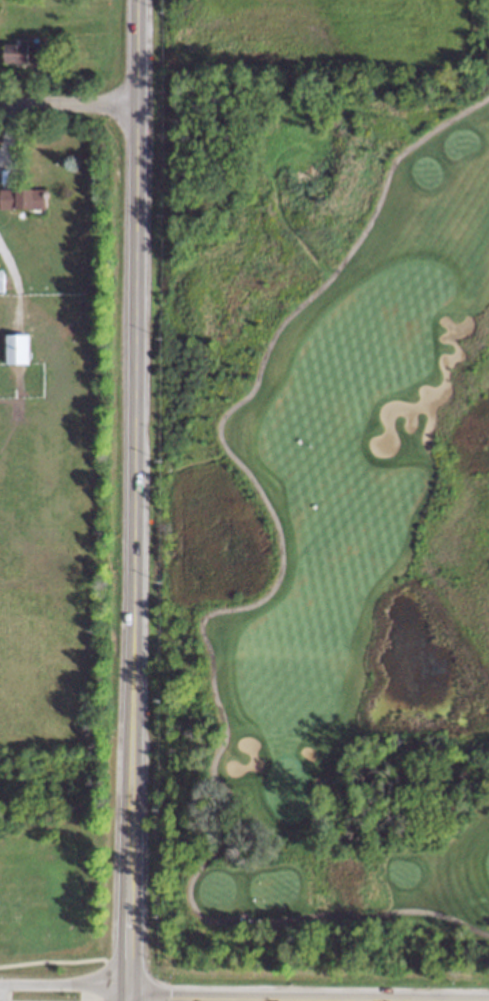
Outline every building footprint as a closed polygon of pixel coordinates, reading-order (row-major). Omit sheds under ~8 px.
[(9,40),(9,66),(48,67),(49,42),(9,40)] [(1,189),(1,209),(47,209),(46,189),(1,189)] [(6,333),(6,362),(29,363),(29,334),(6,333)]
